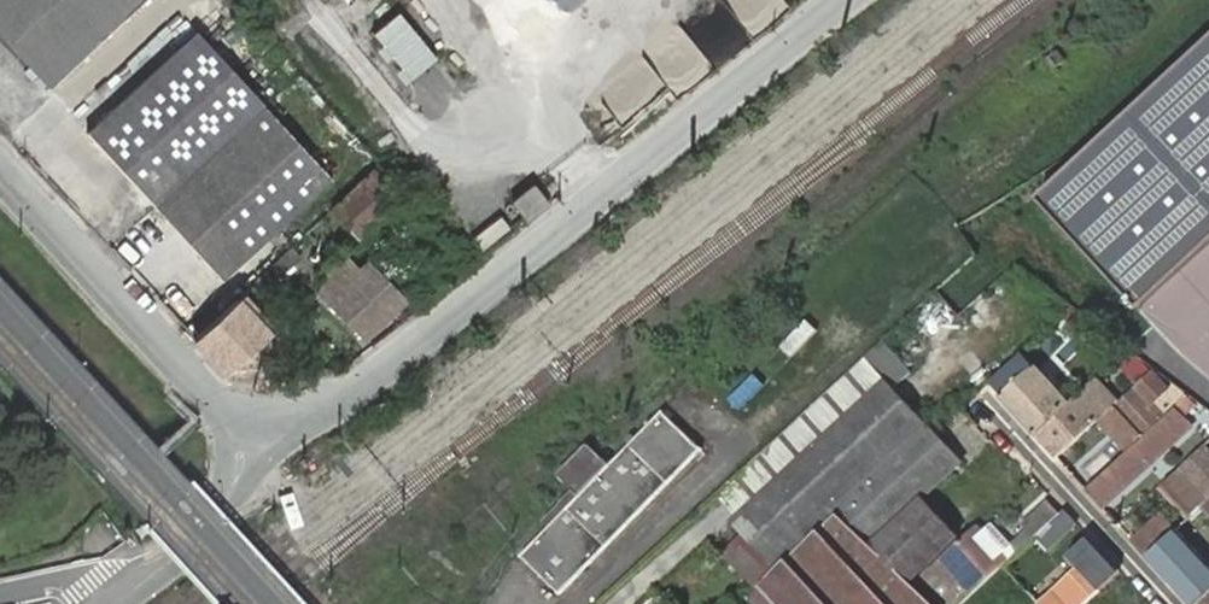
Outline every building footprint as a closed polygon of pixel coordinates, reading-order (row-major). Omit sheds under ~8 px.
[(49,88),(143,0),(0,0),(0,36),(49,88)] [(393,12),(364,36),(402,82),(431,59),(393,12)] [(646,50),(682,92),(710,68),(673,26),(646,50)] [(199,30),(87,131),(220,279),(332,178),(199,30)] [(1208,381),(1208,47),(1133,110),(1039,194),(1138,304),(1180,359),(1208,381)] [(1060,51),(1048,59),(1054,67),(1056,70),(1068,62),(1065,58),(1060,51)] [(398,199),(376,175),(372,171),(332,208),(358,236),(398,199)] [(527,221),(549,203),(533,183),(511,201),(527,221)] [(193,337),(224,373),(279,320),(266,311),(272,306),(257,295),(298,257),(292,248),(193,337)] [(335,262),(322,274),(323,275),(317,292),(363,339),(407,299),(366,258),(357,266),(345,254),(335,262)] [(1074,310),(1068,318),(1082,328),(1088,321),(1074,310)] [(1122,345),(1116,340),(1109,349),(1115,354),(1122,345)] [(866,357),(719,493),(739,515),(886,379),(866,357)] [(1140,361),(1127,372),(1138,384),(1151,372),(1140,361)] [(1035,365),(1001,397),(1035,435),(1069,403),(1055,387),(1040,372),(1035,365)] [(1044,368),(1040,372),(1055,387),(1059,384),(1044,368)] [(1164,417),(1176,407),(1164,394),(1170,389),(1154,371),(1115,406),(1142,435),(1163,416),(1164,417)] [(886,379),(739,515),(734,521),(780,569),(840,515),(835,507),(927,424),(886,379)] [(1069,403),(1035,435),(1057,458),(1100,419),(1101,417),(1105,414),(1115,406),(1093,381),(1080,394),(1069,403)] [(1176,407),(1188,396),(1174,385),(1170,389),(1164,394),(1176,407)] [(1197,404),(1188,396),(1176,407),(1164,417),(1086,490),(1102,507),(1191,425),(1183,416),(1197,404)] [(1142,435),(1115,406),(1105,414),(1101,417),(1100,419),(1127,449),(1142,435)] [(588,444),(560,475),(576,491),(574,493),(580,499),(522,560),(561,598),(705,448),(666,410),(614,465),(607,458),(605,461),(588,444)] [(760,587),(776,603),(838,603),(887,559),(907,580),(956,536),(921,498),(961,461),(934,432),(943,424),(935,416),(927,424),(835,507),(840,515),(780,569),(760,587)] [(1204,446),(1179,469),(1175,473),(1163,484),(1193,514),(1201,507),(1204,504),(1208,500),(1208,499),(1208,442),(1204,446)] [(960,540),(919,578),(926,585),(936,576),(955,596),(946,603),(959,603),(1003,564),(1037,535),(1060,515),(1047,501),(1022,524),(1028,530),(1001,555),(994,560),(973,538),(980,532),(975,527),(960,540)] [(1193,514),(1206,529),(1202,533),(1208,539),(1208,515),(1201,507),(1193,514)] [(1060,515),(1037,535),(1049,548),(1076,524),(1064,511),(1060,515)] [(1159,520),(1135,542),(1148,557),(1172,534),(1176,530),(1164,516),(1159,520)] [(1148,557),(1191,603),(1195,603),(1208,591),(1208,566),(1184,538),(1192,531),(1184,522),(1176,530),(1172,534),(1148,557)] [(1001,555),(980,532),(973,538),(994,560),(1001,555)] [(1067,556),(1077,567),(1039,602),(1041,603),(1084,603),(1120,572),(1088,537),(1067,556)] [(838,603),(933,603),(907,580),(887,559),(838,603)] [(1195,603),(1208,603),(1208,591),(1195,603)]
